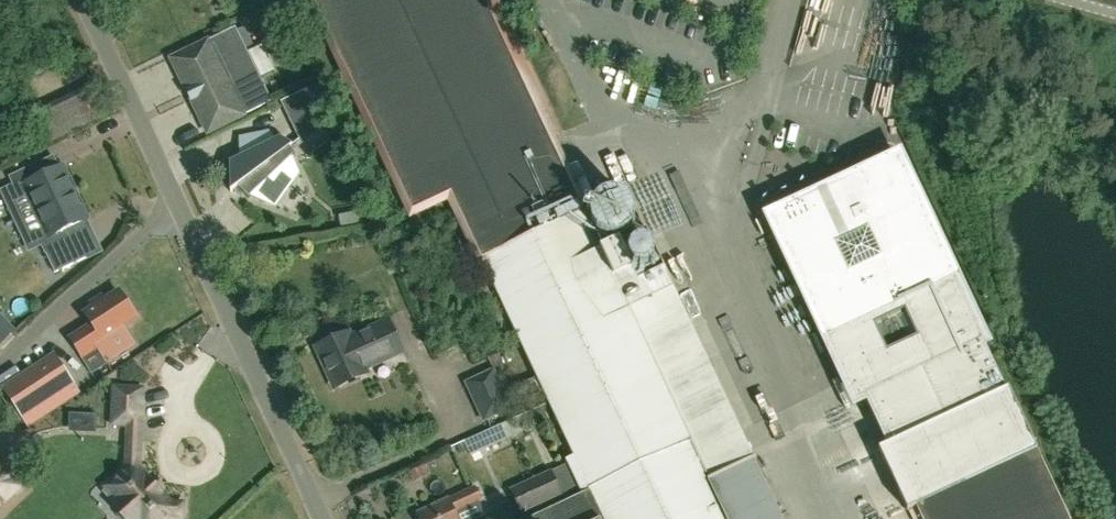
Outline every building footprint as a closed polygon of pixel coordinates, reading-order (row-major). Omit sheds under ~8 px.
[(663,266),(664,266),(646,229),(636,206),(635,207),(633,203),(630,200),(627,197),(623,195),(619,194),(615,193),(611,193),(607,194),(581,205),(577,195),(486,0),(316,0),(413,209),(451,191),(471,234),(574,453),(567,457),(584,494),(531,518),(532,518),(783,518),(663,266)] [(205,135),(269,103),(234,29),(169,60),(205,135)] [(299,139),(322,121),(307,89),(280,102),(299,139)] [(98,93),(43,119),(54,143),(110,116),(98,93)] [(238,158),(229,162),(230,193),(233,191),(239,186),(290,146),(290,147),(293,145),(292,145),(280,137),(278,138),(274,140),(238,158)] [(290,146),(239,186),(245,193),(243,195),(247,199),(250,197),(274,206),(297,174),(291,158),(296,154),(294,152),(290,147),(290,146)] [(830,340),(849,379),(855,376),(878,426),(870,430),(877,443),(885,461),(899,492),(901,491),(907,505),(914,502),(922,518),(1069,518),(1029,433),(999,369),(996,370),(955,281),(898,160),(847,184),(845,178),(790,203),(793,209),(773,219),(830,340)] [(40,211),(79,192),(66,166),(45,176),(39,164),(12,177),(22,198),(31,193),(40,211)] [(70,229),(91,219),(79,192),(40,211),(48,229),(39,233),(58,273),(85,261),(70,229)] [(92,304),(94,308),(85,313),(92,324),(70,339),(81,355),(123,328),(121,326),(135,317),(119,292),(104,301),(102,297),(92,304)] [(0,318),(0,346),(14,330),(0,318)] [(366,371),(404,354),(389,322),(352,339),(348,331),(316,345),(334,385),(366,371)] [(69,360),(17,393),(34,420),(86,386),(69,360)] [(483,418),(510,406),(492,368),(465,380),(483,418)] [(532,394),(542,389),(537,379),(527,384),(532,394)] [(526,384),(516,389),(521,399),(531,394),(526,384)] [(103,490),(119,508),(119,513),(125,518),(139,518),(140,518),(165,518),(170,514),(184,515),(185,501),(171,500),(141,468),(144,387),(115,385),(114,423),(128,424),(127,468),(103,490)] [(465,441),(469,449),(471,454),(506,438),(504,433),(500,425),(465,441)] [(22,486),(0,462),(0,507),(22,486)] [(552,469),(510,487),(520,509),(562,491),(552,469)] [(450,497),(416,512),(419,518),(460,518),(458,515),(484,503),(476,486),(450,497)]
